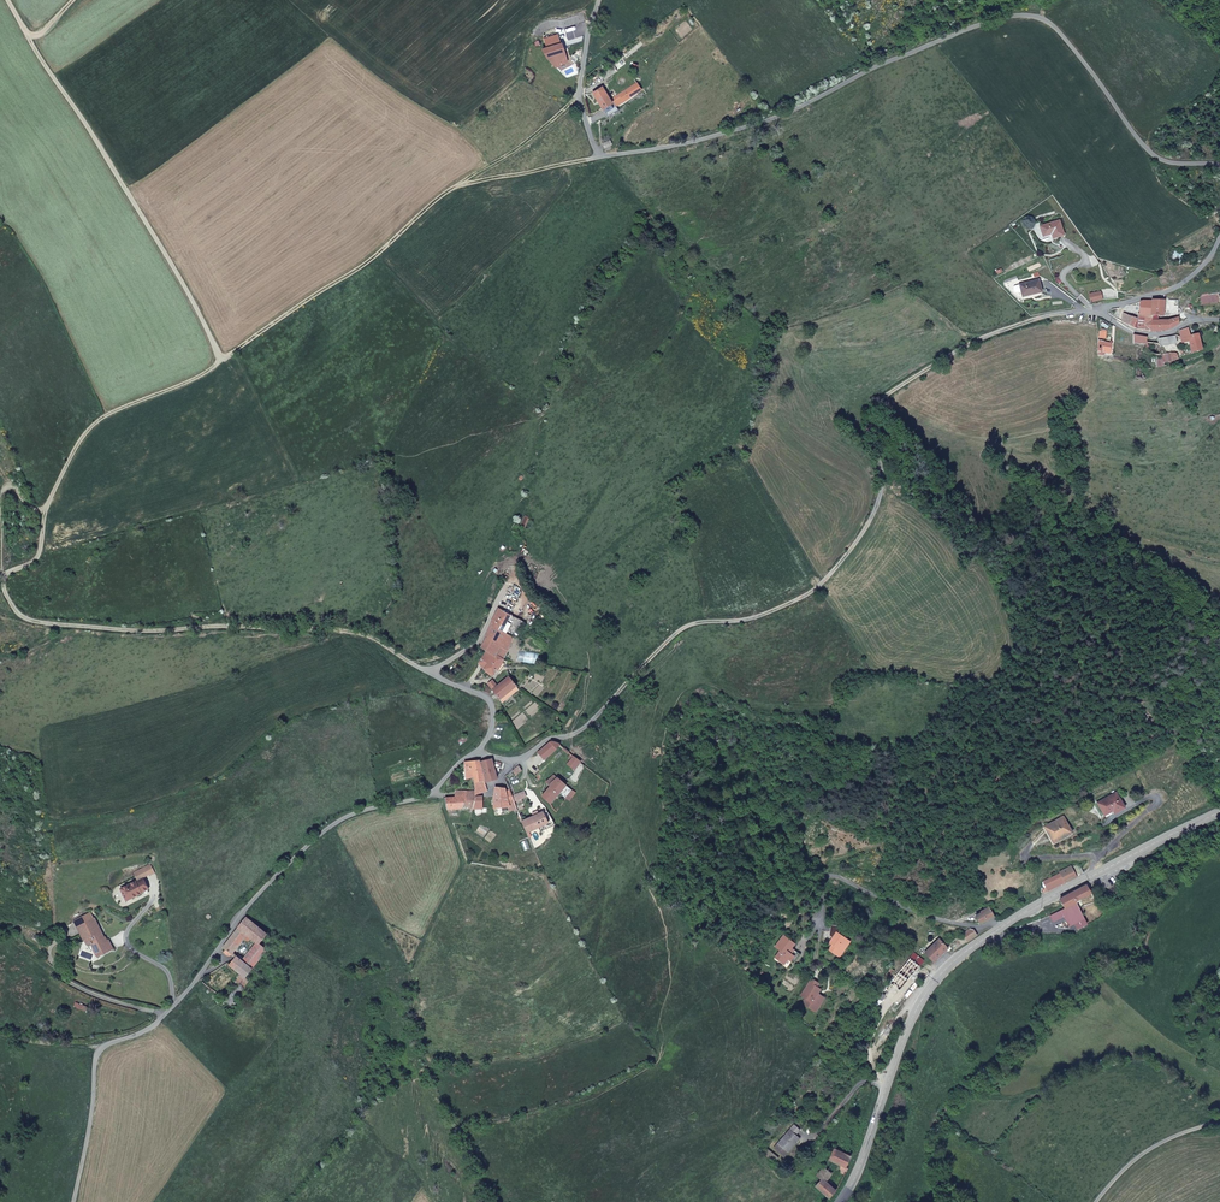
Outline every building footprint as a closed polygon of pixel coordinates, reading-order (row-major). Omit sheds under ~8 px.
[(558,35),(545,38),(547,46),(560,43),(558,35)] [(567,60),(562,42),(560,43),(547,46),(543,47),(547,55),(556,65),(567,60)] [(633,85),(637,91),(642,88),(637,82),(633,85)] [(618,95),(620,97),(604,109),(610,116),(620,110),(617,106),(637,91),(633,85),(618,95)] [(609,98),(601,88),(593,94),(604,109),(620,97),(618,95),(613,99),(611,96),(609,98)] [(1065,236),(1060,220),(1041,225),(1043,236),(1052,234),(1053,239),(1065,236)] [(1043,292),(1039,279),(1016,286),(1015,287),(1016,293),(1018,293),(1023,292),(1025,297),(1043,292)] [(1103,299),(1101,292),(1089,294),(1091,301),(1103,299)] [(1155,320),(1154,300),(1140,300),(1141,304),(1137,304),(1137,308),(1141,307),(1141,312),(1125,313),(1124,313),(1121,324),(1132,328),(1143,331),(1156,332),(1155,324),(1155,320)] [(1178,319),(1178,301),(1167,300),(1167,302),(1164,302),(1164,300),(1154,300),(1155,320),(1161,319),(1170,318),(1170,321),(1162,323),(1155,324),(1156,332),(1173,325),(1178,319)] [(1191,339),(1189,329),(1181,331),(1183,341),(1191,339)] [(1177,343),(1176,335),(1159,339),(1159,343),(1158,349),(1177,343)] [(1203,353),(1199,337),(1191,339),(1183,341),(1187,358),(1203,353)] [(1147,348),(1147,341),(1134,340),(1133,348),(1147,348)] [(1112,354),(1114,343),(1099,341),(1099,353),(1112,354)] [(1158,356),(1158,349),(1159,343),(1147,344),(1147,348),(1147,349),(1147,356),(1158,356)] [(1153,379),(1153,370),(1138,370),(1137,381),(1142,381),(1142,379),(1153,379)] [(514,595),(518,588),(513,585),(509,593),(514,595)] [(503,645),(508,635),(502,631),(510,615),(501,610),(502,609),(500,606),(491,622),(493,625),(482,649),(486,651),(490,653),(503,659),(509,648),(503,645)] [(514,636),(522,621),(514,617),(512,621),(515,623),(510,634),(514,636)] [(509,648),(514,638),(508,635),(503,645),(509,648)] [(493,673),(503,659),(490,653),(486,660),(483,667),(493,673)] [(501,700),(518,688),(507,676),(497,685),(493,689),(501,700)] [(493,689),(497,685),(493,680),(488,683),(493,689)] [(503,704),(520,690),(518,688),(501,700),(503,704)] [(541,763),(559,745),(557,743),(552,742),(540,752),(535,757),(541,763)] [(584,764),(573,756),(569,762),(575,767),(579,770),(584,764)] [(499,778),(492,758),(480,762),(486,780),(487,782),(499,778)] [(486,780),(480,762),(462,763),(462,769),(464,769),(464,774),(460,776),(461,781),(466,779),(473,778),(474,782),(474,784),(486,780)] [(550,806),(566,784),(560,779),(543,800),(550,806)] [(487,782),(486,780),(474,784),(476,795),(486,792),(484,787),(488,786),(487,782)] [(510,807),(507,795),(506,791),(496,790),(494,799),(496,810),(498,816),(503,815),(501,809),(509,807),(510,811),(518,810),(516,806),(510,807)] [(524,796),(522,791),(512,795),(514,800),(524,796)] [(1125,807),(1116,792),(1098,802),(1105,815),(1113,811),(1115,813),(1125,807)] [(516,806),(514,800),(512,795),(507,795),(510,807),(516,806)] [(461,807),(460,797),(444,799),(444,802),(446,810),(461,809),(461,807)] [(472,808),(472,797),(460,797),(461,807),(472,808)] [(483,808),(483,797),(472,797),(472,808),(483,808)] [(539,828),(541,832),(554,826),(553,824),(547,826),(546,824),(548,824),(543,813),(539,815),(537,812),(533,813),(534,816),(523,821),(527,832),(539,828)] [(1071,833),(1064,816),(1045,826),(1052,839),(1065,832),(1067,835),(1071,833)] [(1053,843),(1067,835),(1065,832),(1052,839),(1053,843)] [(1074,873),(1081,869),(1079,864),(1072,868),(1074,873)] [(154,873),(149,865),(144,868),(149,876),(154,873)] [(1076,876),(1074,873),(1070,866),(1059,871),(1064,882),(1076,876)] [(149,876),(144,868),(133,875),(138,882),(143,879),(149,876)] [(1047,891),(1064,882),(1060,872),(1043,881),(1047,891)] [(149,889),(143,879),(138,882),(136,884),(134,881),(120,889),(127,902),(149,889)] [(1090,890),(1088,887),(1088,886),(1060,900),(1065,909),(1061,911),(1070,927),(1078,923),(1082,930),(1089,926),(1081,909),(1086,907),(1082,898),(1091,894),(1090,890)] [(981,924),(993,916),(988,908),(979,913),(981,914),(976,918),(981,924)] [(268,934),(245,917),(222,949),(224,950),(222,952),(230,959),(247,935),(257,943),(259,945),(268,934)] [(112,948),(108,940),(106,940),(94,918),(81,925),(85,932),(81,934),(84,939),(88,937),(98,956),(112,948)] [(846,947),(848,941),(839,934),(841,926),(831,925),(829,936),(833,938),(829,943),(832,946),(829,950),(839,958),(846,947)] [(967,942),(976,935),(972,929),(962,935),(967,942)] [(801,955),(791,947),(794,944),(784,936),(775,946),(780,951),(775,957),(784,964),(788,959),(794,964),(801,955)] [(939,940),(929,948),(926,945),(921,949),(933,962),(948,948),(944,944),(943,945),(939,940)] [(252,970),(266,950),(257,943),(242,963),(252,970)] [(925,961),(916,950),(910,954),(920,965),(925,961)] [(252,970),(237,958),(229,967),(245,979),(252,970)] [(905,984),(920,967),(910,958),(895,977),(905,984)] [(889,978),(895,971),(891,968),(885,975),(889,978)] [(825,998),(818,993),(820,989),(816,987),(818,983),(811,979),(800,996),(806,999),(803,1004),(810,1008),(812,1005),(819,1009),(825,998)] [(895,1016),(905,1003),(899,998),(889,1011),(895,1016)] [(88,1008),(76,1003),(74,1007),(86,1012),(88,1008)] [(795,1134),(799,1129),(795,1125),(790,1130),(795,1134)] [(788,1152),(800,1139),(795,1134),(790,1130),(777,1143),(779,1145),(777,1148),(785,1154),(787,1152),(788,1152)] [(850,1161),(850,1158),(834,1149),(828,1160),(836,1165),(842,1168),(842,1174),(845,1176),(848,1169),(849,1167),(850,1161)] [(830,1175),(836,1165),(828,1160),(818,1175),(822,1180),(826,1183),(830,1175)] [(840,1185),(843,1180),(830,1175),(826,1183),(836,1192),(840,1185)] [(826,1183),(822,1180),(815,1187),(829,1199),(836,1192),(826,1183)]
